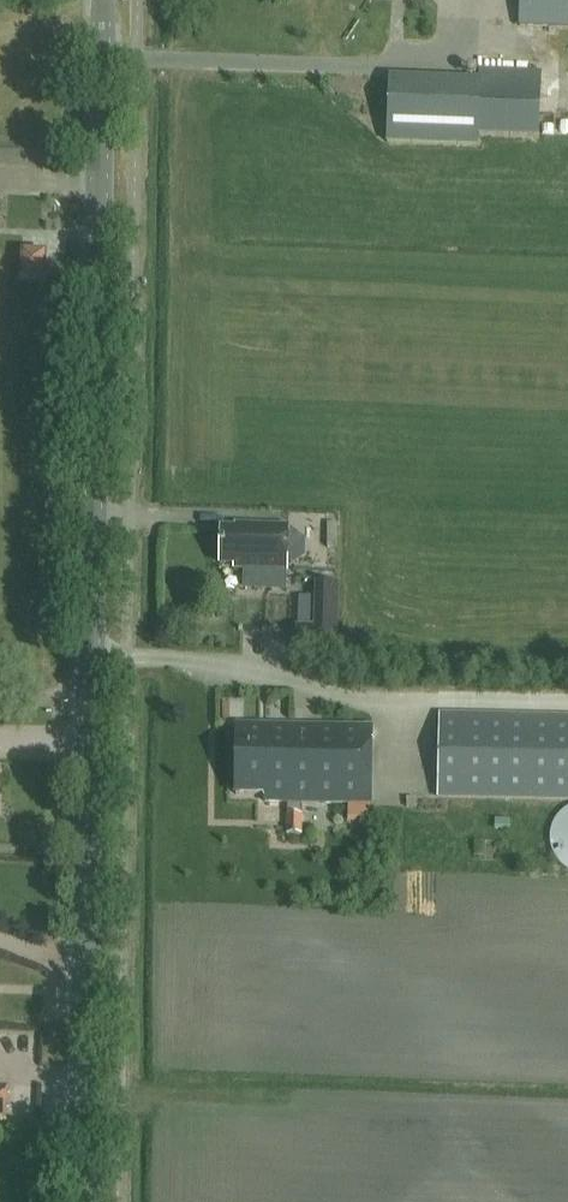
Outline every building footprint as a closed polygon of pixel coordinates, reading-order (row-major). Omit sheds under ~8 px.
[(567,27),(567,0),(521,0),(520,26),(567,27)] [(538,138),(540,73),(479,71),(479,80),(390,77),(387,142),(479,145),(479,135),(538,138)] [(45,276),(46,253),(24,252),(23,275),(45,276)] [(288,569),(289,527),(236,525),(236,530),(221,529),(220,563),(235,563),(235,568),(288,569)] [(300,597),(302,628),(340,625),(338,594),(300,597)] [(440,714),(438,796),(567,800),(567,718),(440,714)] [(372,804),(373,726),(237,724),(236,794),(266,794),(265,802),(288,802),(288,834),(302,834),(302,803),(372,804)] [(267,804),(265,818),(285,820),(287,807),(267,804)] [(564,810),(555,821),(551,835),(552,849),(558,861),(567,869),(567,808),(564,810)] [(39,1118),(40,1085),(18,1085),(17,1118),(39,1118)]
